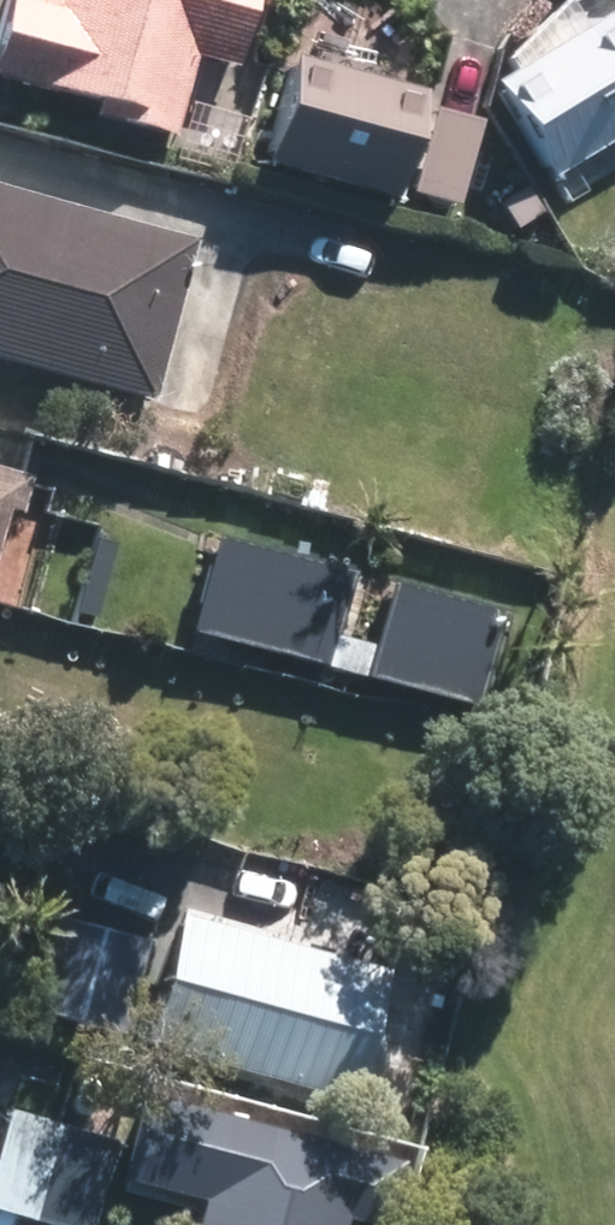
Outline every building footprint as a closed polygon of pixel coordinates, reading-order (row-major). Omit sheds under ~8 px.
[(47,13),(0,0),(0,87),(46,99),(46,95),(87,107),(85,115),(168,136),(188,57),(232,68),(249,0),(51,0),(47,13)] [(612,23),(608,14),(488,83),(542,176),(614,135),(614,22),(612,23)] [(419,95),(287,60),(259,165),(391,199),(419,95)] [(479,121),(429,109),(407,196),(459,208),(479,121)] [(539,212),(522,185),(499,199),(515,226),(539,212)] [(0,192),(0,365),(150,402),(191,239),(0,192)] [(0,467),(0,523),(4,507),(18,511),(27,474),(0,467)] [(344,562),(207,527),(182,625),(467,697),(492,600),(381,571),(364,637),(327,627),(344,562)] [(121,1035),(145,941),(45,914),(21,1008),(121,1035)] [(383,972),(173,916),(140,1044),(351,1098),(383,972)] [(407,1088),(372,1078),(362,1117),(398,1125),(407,1088)] [(0,1111),(0,1213),(43,1224),(92,1224),(114,1140),(0,1109),(0,1111)] [(204,1168),(190,1224),(341,1224),(346,1203),(204,1168)]
